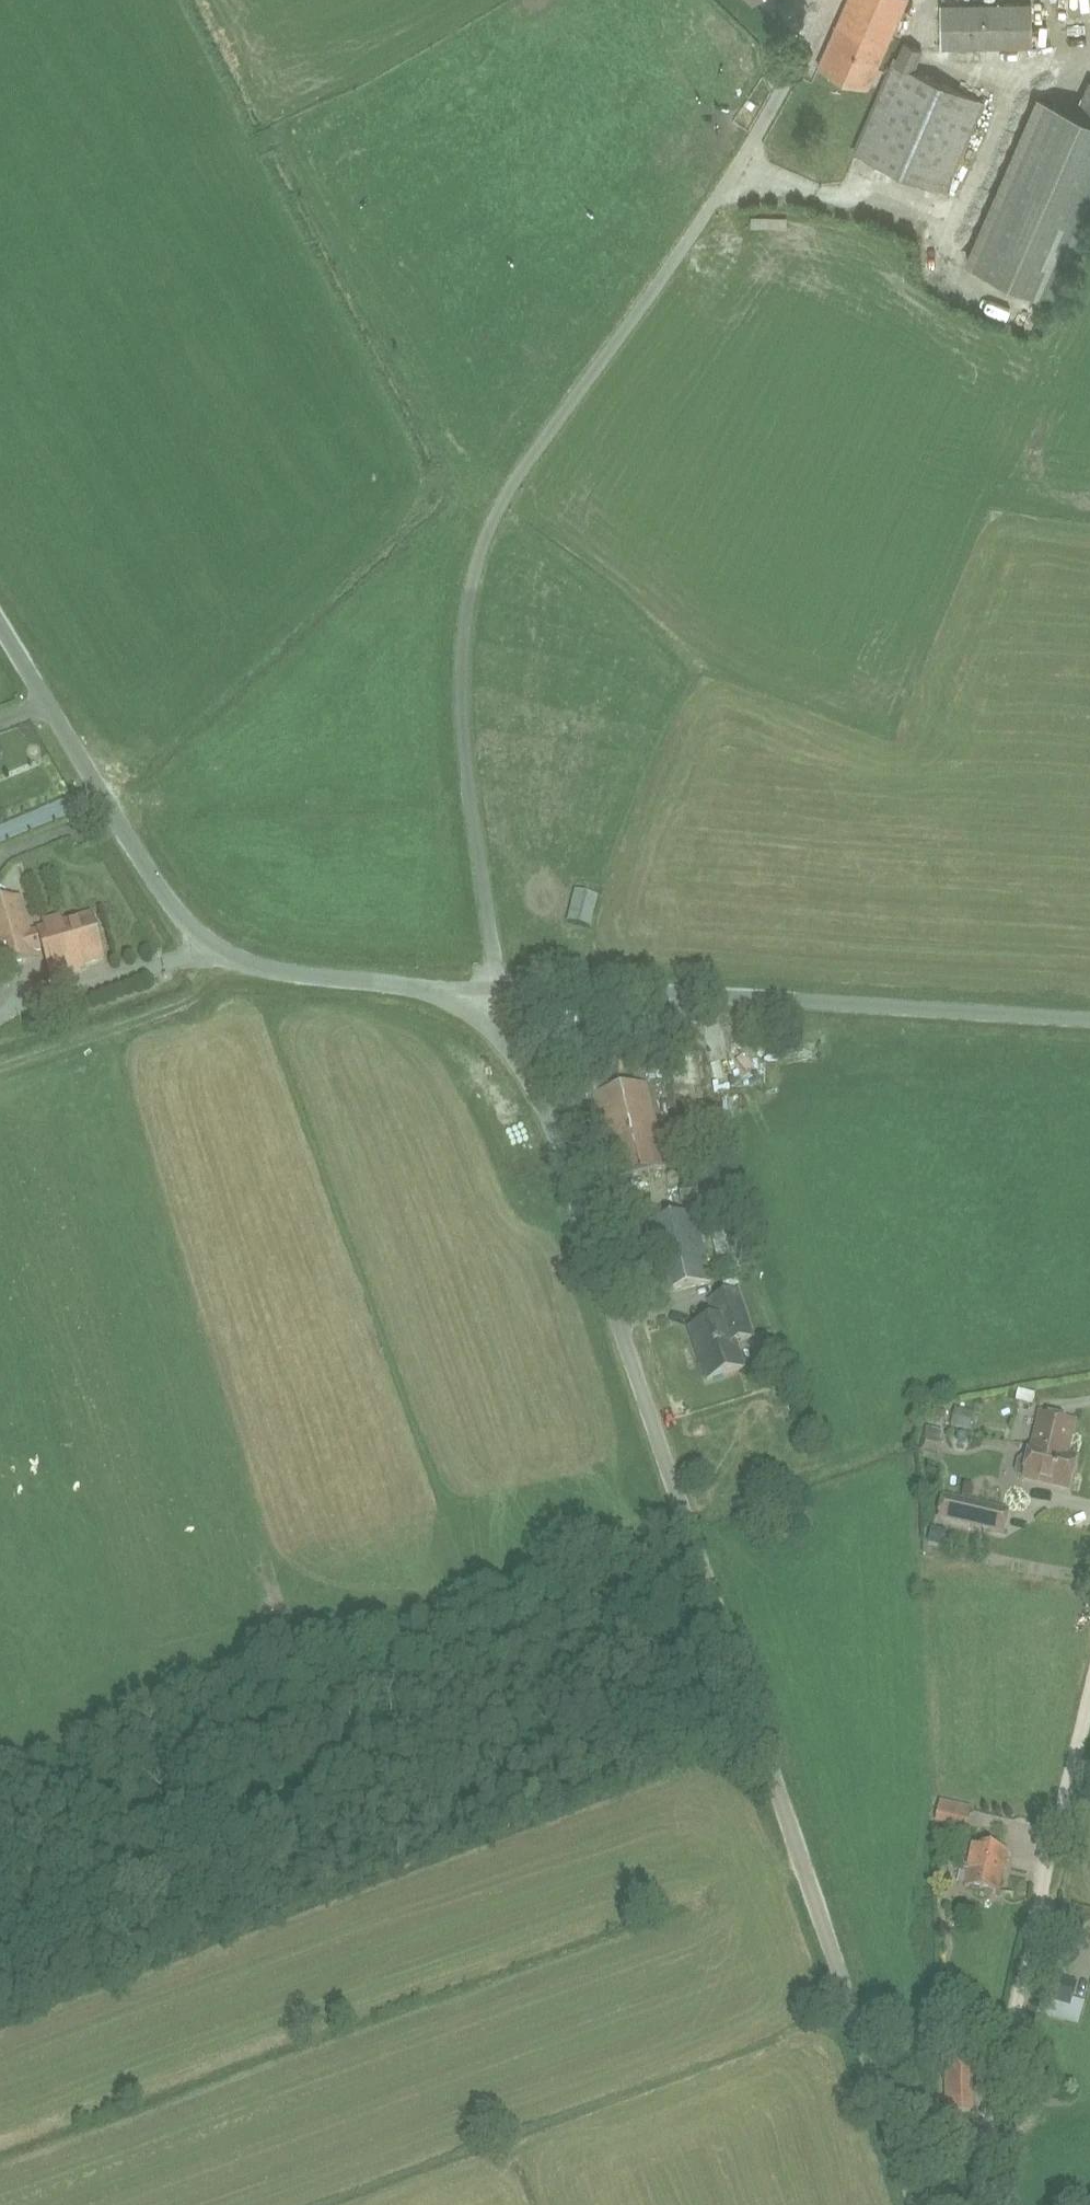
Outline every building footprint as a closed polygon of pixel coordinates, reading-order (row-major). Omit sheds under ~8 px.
[(909,0),(847,0),(818,68),(867,89),(872,83),(909,0)] [(1033,4),(941,5),(941,48),(1033,47),(1033,4)] [(940,190),(981,100),(913,73),(921,53),(907,46),(859,155),(940,190)] [(1074,113),(1040,97),(964,264),(1043,299),(1089,196),(1089,81),(1088,81),(1074,113)] [(589,929),(599,897),(576,891),(567,922),(589,929)] [(42,929),(21,935),(12,903),(0,906),(0,957),(2,965),(27,958),(25,951),(47,945),(54,971),(70,967),(70,966),(82,963),(82,964),(101,958),(98,946),(100,945),(95,928),(93,929),(89,916),(63,923),(62,917),(44,922),(46,928),(42,929)] [(597,1184),(667,1169),(647,1084),(616,1089),(600,1027),(559,1039),(597,1184)] [(680,1201),(721,1196),(717,1167),(693,1169),(696,1187),(679,1189),(680,1201)] [(661,1295),(711,1283),(695,1214),(645,1226),(661,1295)] [(738,1345),(754,1338),(738,1291),(707,1301),(712,1320),(687,1328),(705,1383),(745,1370),(738,1345)] [(1021,1403),(1039,1406),(1041,1394),(1023,1391),(1021,1403)] [(957,1426),(977,1430),(980,1414),(960,1410),(957,1426)] [(1042,1413),(1035,1447),(1032,1446),(1029,1459),(1024,1457),(1020,1460),(1018,1471),(1020,1476),(1025,1477),(1025,1478),(1071,1489),(1078,1457),(1068,1454),(1076,1421),(1042,1413)] [(922,1449),(940,1453),(944,1431),(926,1427),(922,1449)] [(946,1495),(941,1517),(983,1527),(988,1505),(946,1495)] [(936,1822),(968,1829),(972,1810),(941,1803),(936,1822)] [(1009,1852),(969,1844),(963,1870),(970,1872),(967,1887),(1000,1894),(1009,1852)] [(1066,2007),(1073,1983),(1051,1977),(1044,2001),(1066,2007)] [(949,2108),(974,2106),(971,2024),(945,2025),(949,2108)]
